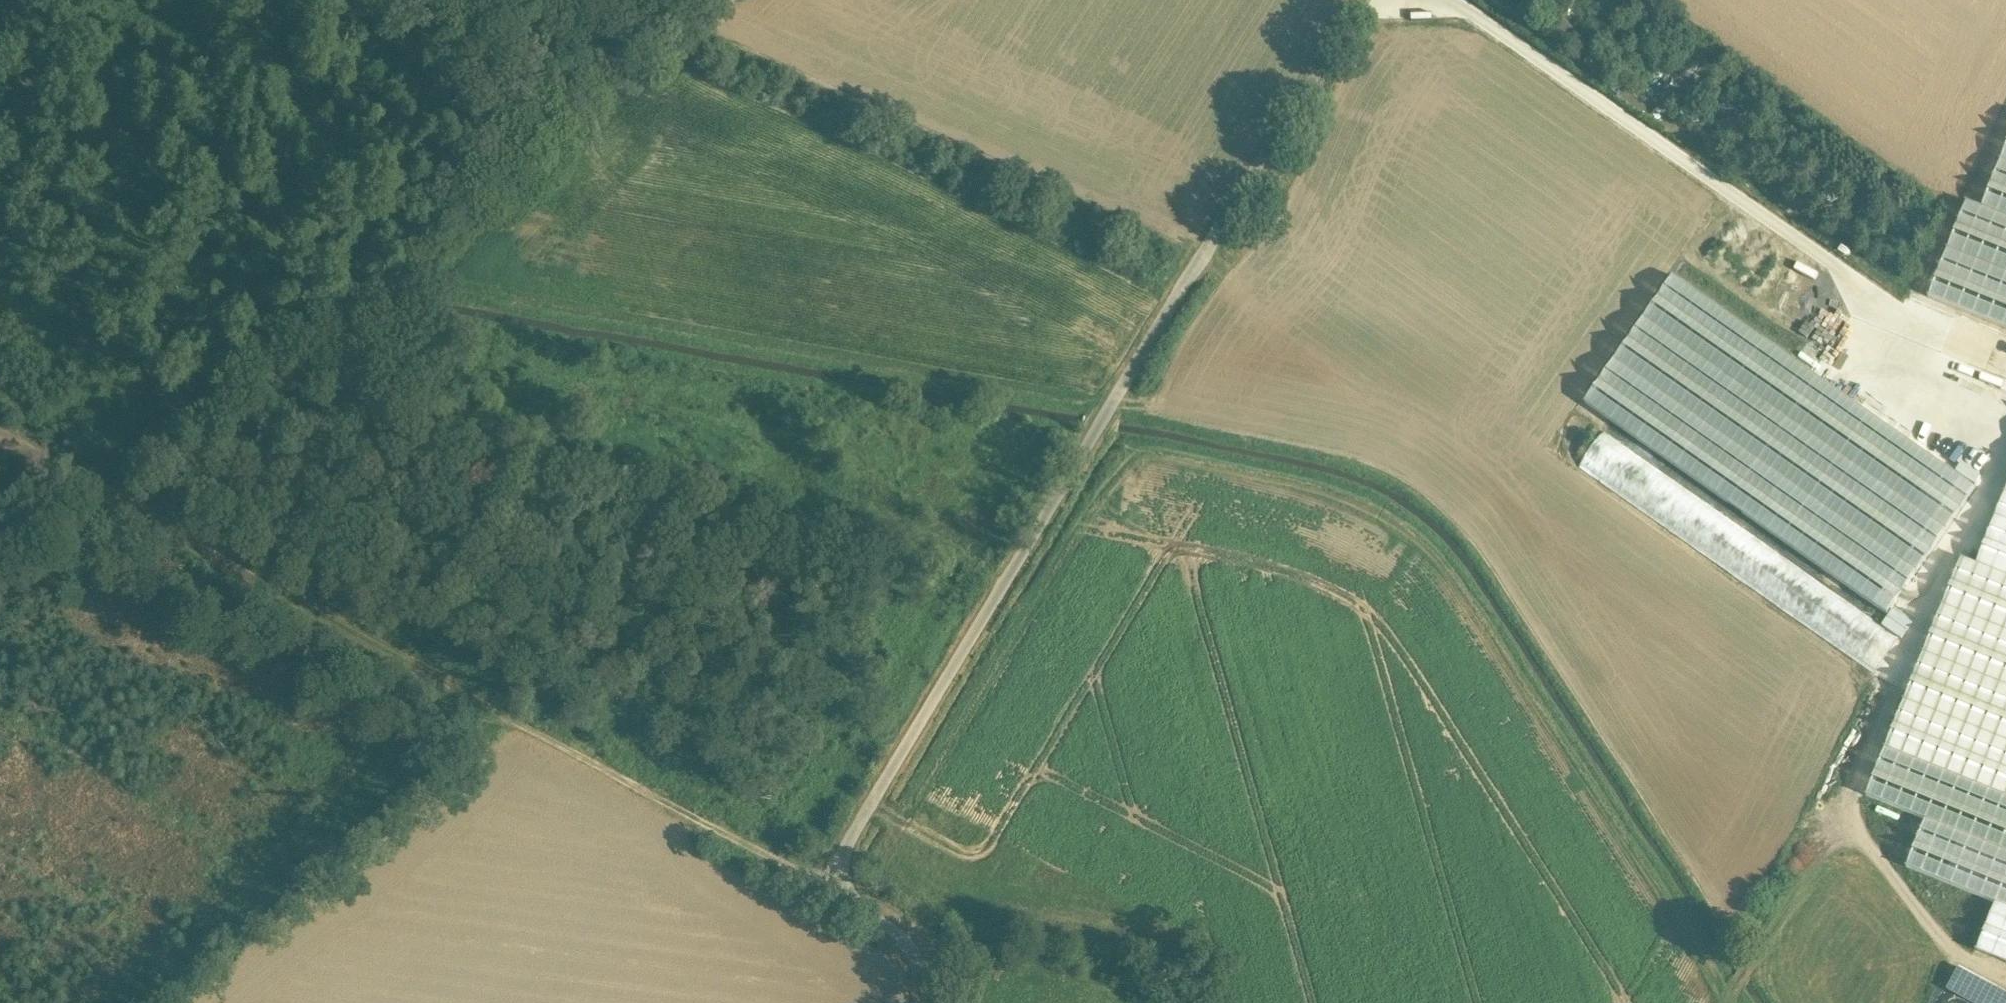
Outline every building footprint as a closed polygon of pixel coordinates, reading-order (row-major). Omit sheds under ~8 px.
[(1978,481),(1677,272),(1586,403),(1886,612),(1978,481)] [(2002,525),(1862,841),(2001,886),(1990,940),(2005,946),(2005,526),(2002,525)]
